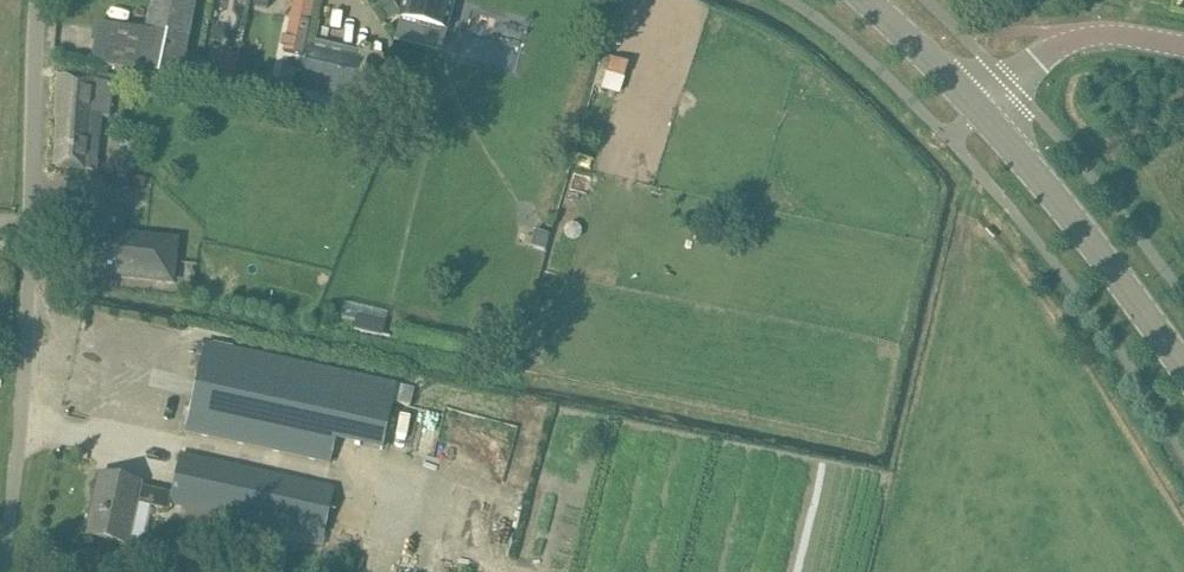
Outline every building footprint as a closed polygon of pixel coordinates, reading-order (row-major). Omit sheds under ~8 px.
[(178,40),(146,34),(146,31),(109,24),(101,64),(181,81),(197,0),(186,0),(178,40)] [(146,34),(178,40),(186,0),(152,0),(146,31),(146,34)] [(287,35),(290,36),(286,54),(303,57),(315,0),(294,0),(287,35)] [(401,17),(448,29),(455,0),(405,0),(401,17)] [(345,56),(308,48),(301,88),(371,102),(375,102),(378,102),(382,100),(385,99),(388,97),(390,94),(392,91),(393,89),(393,87),(394,86),(394,82),(394,80),(394,79),(393,77),(393,75),(391,72),(390,70),(389,69),(387,66),(384,64),(382,63),(379,62),(359,58),(345,56)] [(347,48),(345,56),(359,58),(360,51),(347,48)] [(240,54),(223,50),(222,56),(214,60),(211,70),(208,69),(204,84),(209,85),(207,92),(230,97),(240,54)] [(186,53),(183,71),(198,74),(201,56),(186,53)] [(617,91),(624,61),(609,58),(602,88),(617,91)] [(56,166),(56,168),(96,171),(96,169),(102,117),(111,118),(115,84),(107,83),(93,81),(94,78),(84,77),(64,76),(60,76),(58,101),(61,101),(56,166)] [(340,106),(337,118),(353,121),(356,109),(340,106)] [(119,216),(94,213),(91,243),(84,242),(81,274),(174,284),(178,252),(115,246),(119,216)] [(357,316),(353,329),(382,337),(386,323),(357,316)] [(474,316),(472,329),(484,331),(487,318),(474,316)] [(351,375),(206,343),(186,431),(331,463),(336,440),(382,451),(393,403),(410,407),(414,388),(351,373),(351,375)] [(393,444),(409,447),(416,412),(401,409),(393,444)] [(335,488),(181,454),(173,493),(140,486),(141,484),(100,475),(87,535),(127,544),(136,503),(169,510),(171,503),(325,537),(335,488)]
